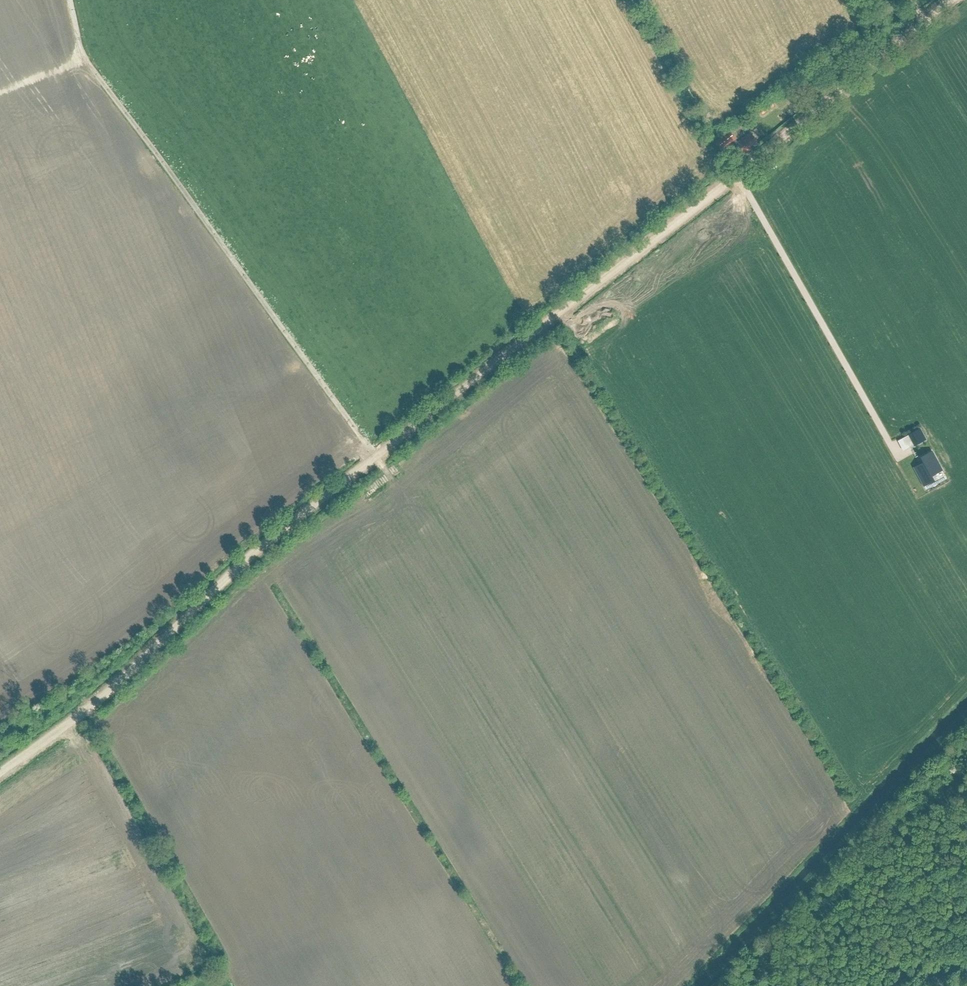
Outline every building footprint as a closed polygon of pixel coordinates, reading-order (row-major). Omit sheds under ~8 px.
[(801,106),(816,93),(813,90),(797,102),(801,106)] [(763,115),(774,106),(769,101),(758,109),(763,115)] [(756,142),(749,133),(736,141),(735,139),(734,139),(728,131),(713,142),(720,151),(727,145),(737,160),(751,150),(749,146),(756,142)] [(913,445),(925,439),(919,428),(907,434),(908,435),(913,445)] [(931,451),(920,457),(922,462),(926,469),(920,473),(926,484),(944,475),(931,451)]
